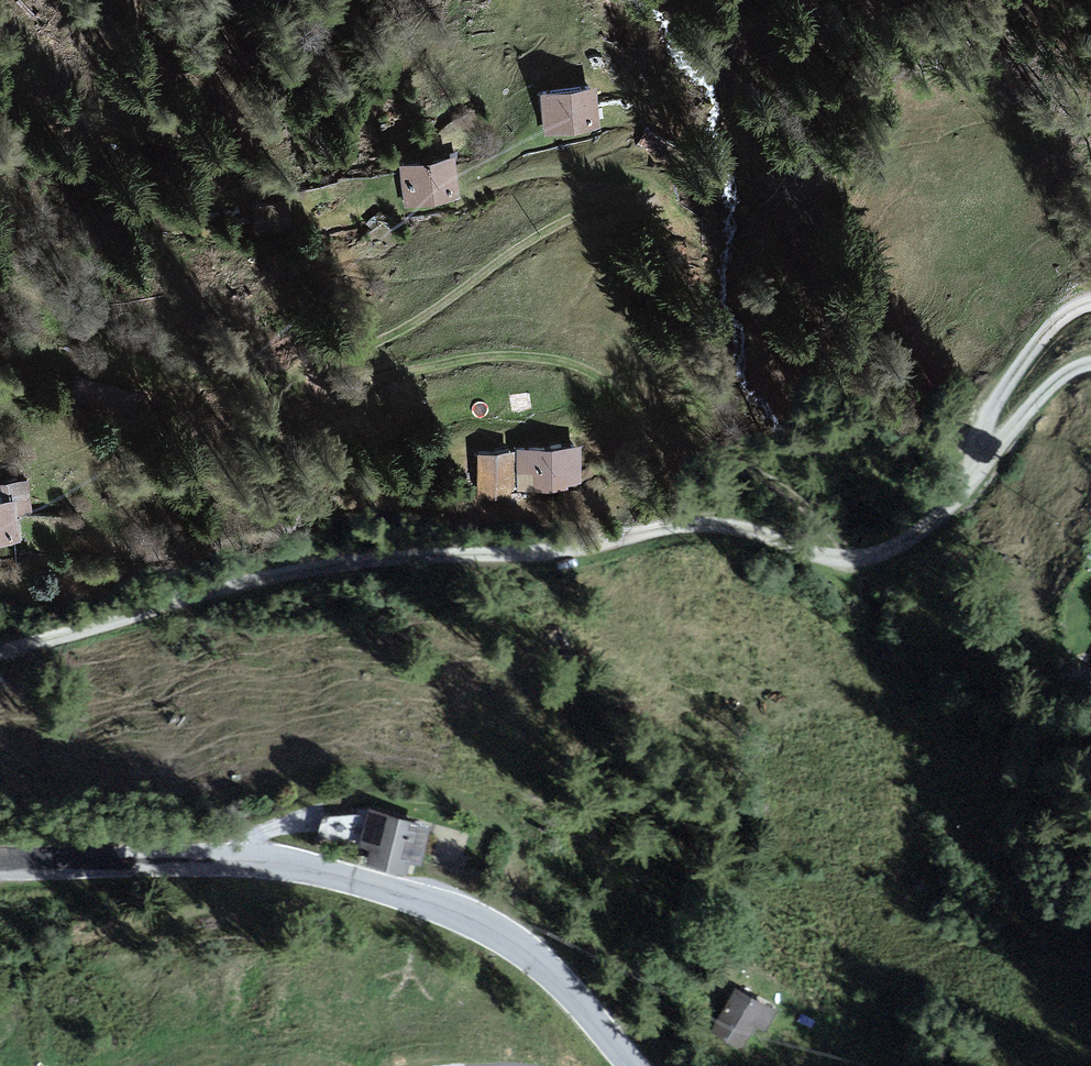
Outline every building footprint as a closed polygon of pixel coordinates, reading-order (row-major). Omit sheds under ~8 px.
[(593,88),(544,93),(548,133),(597,128),(593,88)] [(453,161),(403,168),(409,204),(459,197),(453,161)] [(579,447),(516,454),(522,498),(584,494),(579,447)] [(510,452),(473,456),(483,501),(516,499),(510,452)] [(30,551),(22,522),(36,519),(25,482),(0,487),(0,489),(4,505),(0,505),(0,553),(30,551)] [(373,846),(370,863),(401,874),(406,852),(416,857),(422,828),(368,814),(364,845),(373,846)] [(776,1017),(736,996),(715,1037),(755,1057),(776,1017)]
